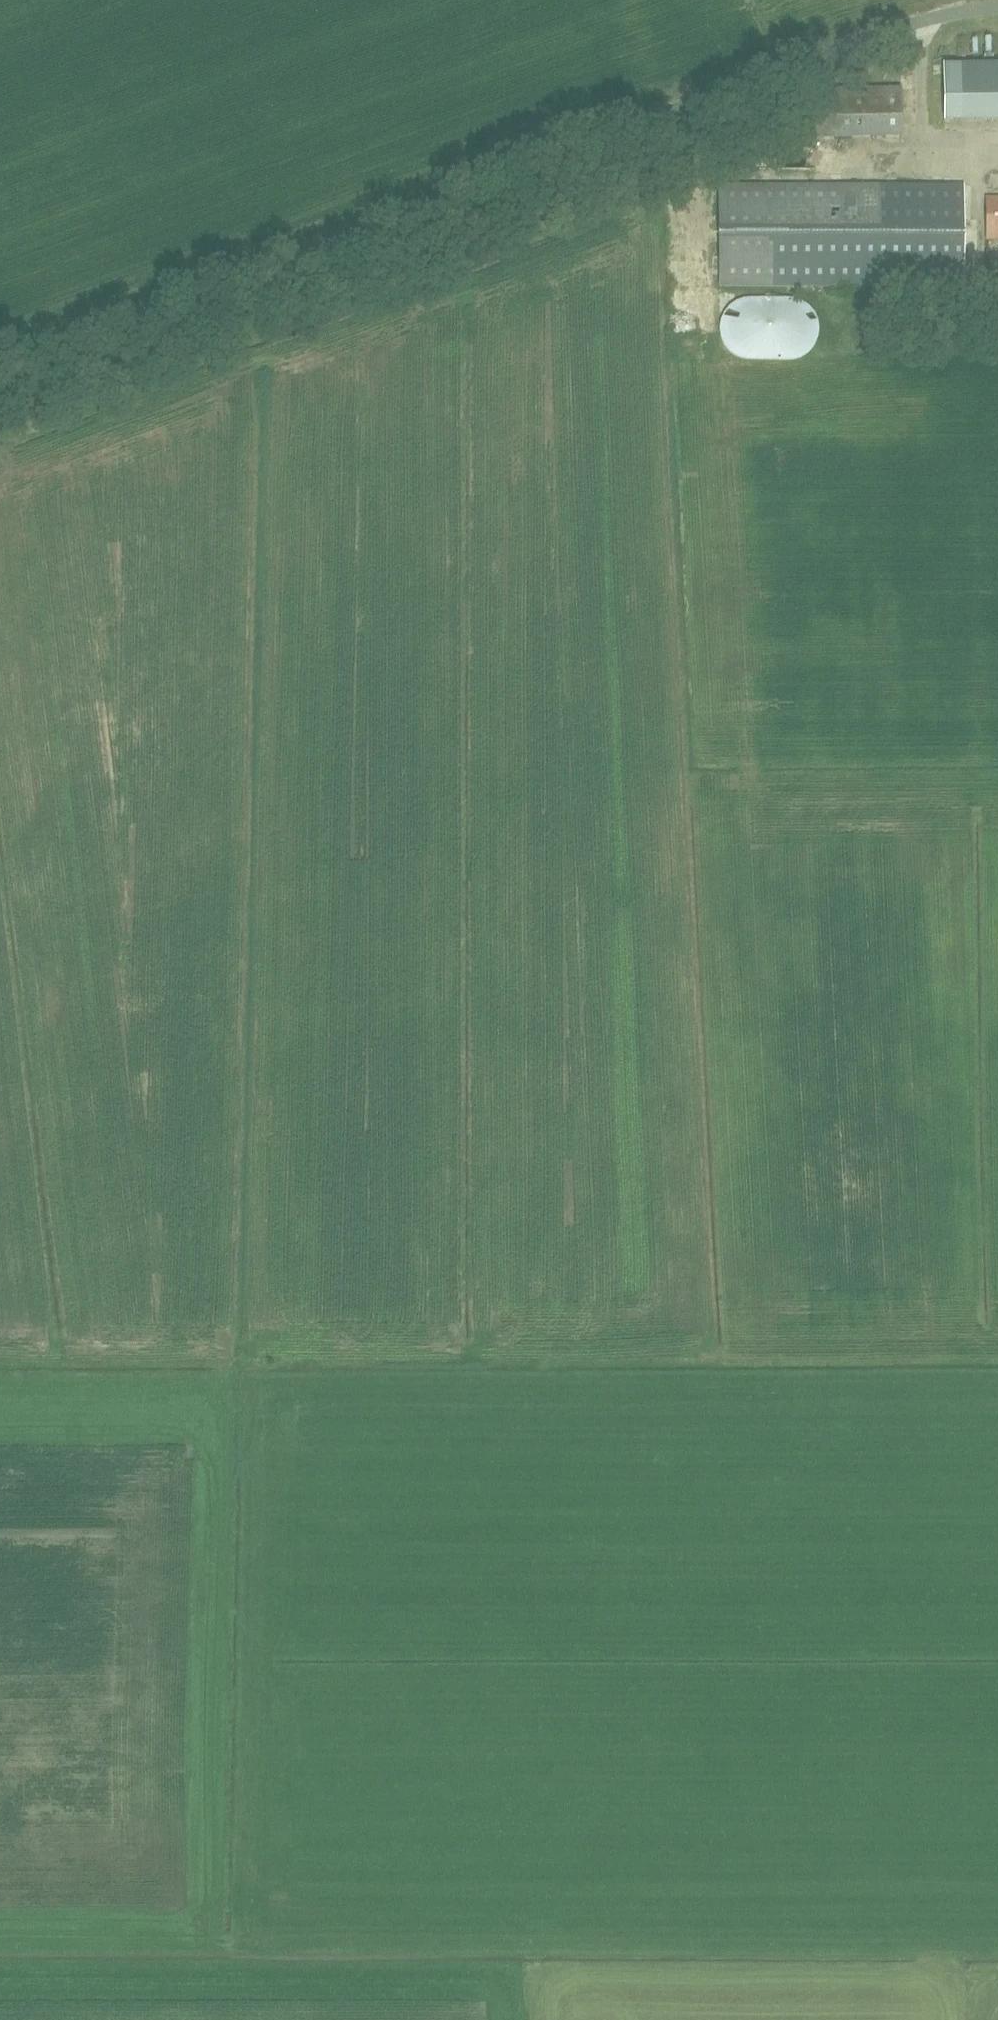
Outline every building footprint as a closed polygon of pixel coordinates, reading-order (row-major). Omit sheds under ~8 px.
[(942,65),(943,121),(997,121),(997,65),(942,65)] [(809,90),(799,93),(801,99),(811,96),(809,90)] [(899,90),(814,91),(814,140),(899,139),(899,90)] [(964,186),(879,186),(718,186),(718,286),(772,286),(963,287),(964,186)] [(987,200),(987,240),(997,240),(997,200),(987,200)] [(790,299),(744,299),(734,303),(728,307),(724,315),(720,324),(720,331),(720,338),(725,347),(729,352),(738,357),(745,359),(791,360),(802,357),(810,350),(815,340),(818,329),(816,319),(811,311),(805,305),(797,301),(790,299)]
